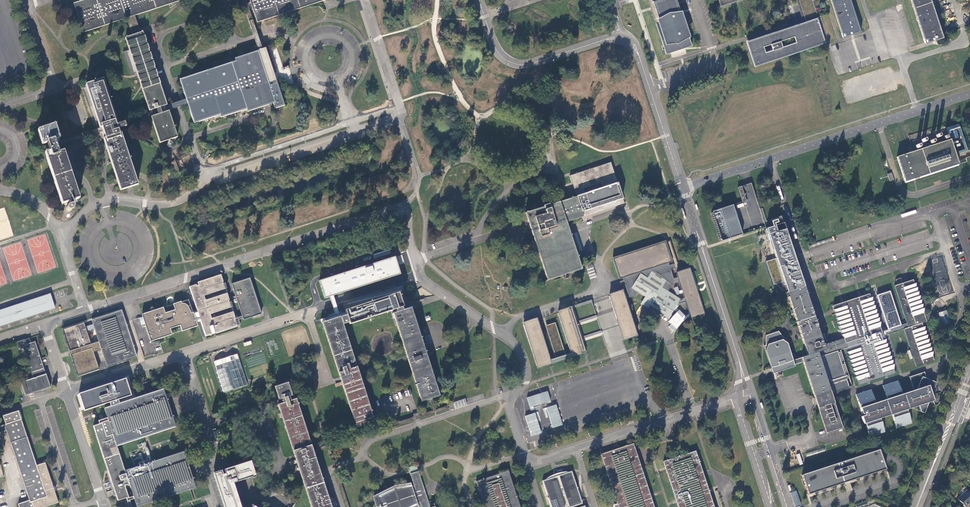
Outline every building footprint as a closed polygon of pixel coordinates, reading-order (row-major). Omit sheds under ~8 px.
[(126,18),(130,17),(134,16),(179,1),(182,0),(83,0),(73,3),(78,16),(78,17),(78,18),(83,32),(126,18)] [(252,5),(251,3),(251,2),(247,3),(246,0),(242,0),(243,4),(244,6),(244,8),(251,29),(253,28),(255,27),(248,6),(252,5)] [(252,5),(258,22),(260,21),(262,21),(264,20),(322,1),(325,0),(250,0),(251,2),(251,3),(252,5)] [(651,9),(656,23),(658,22),(660,22),(653,1),(655,0),(648,0),(651,9)] [(678,0),(655,0),(653,1),(660,22),(658,22),(656,23),(666,53),(676,50),(682,48),(685,47),(692,45),(689,36),(690,35),(690,33),(689,32),(689,30),(683,13),(683,12),(682,10),(681,9),(680,9),(678,3),(678,2),(678,1),(678,0)] [(805,21),(813,47),(826,43),(818,17),(821,16),(826,14),(824,9),(816,12),(815,8),(823,6),(822,0),(812,0),(798,0),(805,21)] [(835,12),(843,37),(850,35),(852,34),(853,34),(861,31),(851,0),(831,0),(835,12)] [(925,42),(933,40),(943,37),(933,7),(931,0),(911,0),(925,42)] [(131,32),(131,35),(134,34),(140,32),(139,31),(138,29),(134,16),(130,17),(126,18),(130,30),(131,32)] [(813,47),(805,21),(789,26),(746,41),(753,62),(755,66),(813,47)] [(253,28),(251,29),(253,35),(254,37),(255,39),(259,51),(260,50),(262,50),(257,36),(257,34),(255,27),(253,28)] [(142,32),(140,32),(134,34),(131,35),(125,37),(129,50),(122,52),(130,76),(134,75),(133,73),(136,72),(137,75),(137,76),(141,86),(141,87),(141,88),(149,110),(153,109),(153,110),(154,112),(154,114),(155,115),(166,111),(166,110),(165,108),(165,106),(164,105),(166,105),(163,94),(159,82),(144,37),(142,32)] [(187,101),(188,104),(193,120),(194,123),(209,118),(213,117),(214,118),(214,119),(220,117),(220,118),(236,113),(239,111),(240,112),(240,114),(247,111),(247,112),(266,106),(274,103),(275,108),(282,106),(284,105),(277,83),(275,76),(265,49),(262,50),(260,50),(259,51),(234,58),(235,61),(231,63),(210,70),(206,71),(180,79),(186,99),(187,101)] [(101,127),(102,129),(115,125),(115,123),(117,122),(108,97),(108,95),(102,78),(85,84),(100,128),(101,127)] [(165,108),(166,110),(175,108),(179,106),(182,105),(188,104),(187,101),(186,99),(177,102),(174,103),(165,106),(165,108)] [(115,125),(116,127),(120,125),(129,122),(130,122),(131,122),(154,114),(154,112),(153,110),(129,118),(128,118),(127,119),(120,121),(117,122),(115,123),(115,125)] [(166,111),(155,115),(152,116),(160,142),(167,140),(170,139),(178,137),(169,110),(166,111)] [(47,143),(48,147),(55,144),(55,142),(54,141),(59,139),(58,136),(55,125),(54,124),(38,130),(38,131),(42,145),(47,143)] [(911,153),(897,157),(897,159),(898,160),(898,161),(905,182),(905,183),(914,180),(915,180),(916,180),(959,165),(959,164),(967,161),(966,158),(958,161),(957,158),(956,155),(967,151),(958,124),(956,125),(954,125),(946,128),(946,130),(912,141),(915,151),(913,152),(911,153)] [(116,127),(115,125),(102,129),(103,131),(105,138),(103,138),(110,160),(112,164),(116,176),(118,184),(120,190),(127,188),(134,186),(137,185),(135,178),(135,177),(134,175),(120,133),(118,133),(116,127)] [(66,143),(103,131),(102,129),(101,127),(100,128),(98,128),(97,128),(96,129),(72,137),(55,142),(55,144),(58,153),(60,152),(59,145),(62,144),(66,143)] [(58,153),(55,144),(48,147),(50,151),(45,152),(62,204),(72,201),(78,199),(79,199),(76,189),(72,178),(63,151),(58,153)] [(172,162),(170,163),(171,171),(170,171),(170,173),(172,173),(172,174),(180,174),(185,169),(183,165),(184,164),(183,162),(182,163),(180,160),(179,160),(175,159),(172,162)] [(577,261),(565,223),(568,222),(580,218),(591,214),(590,210),(622,198),(610,162),(598,166),(597,167),(570,176),(573,186),(576,197),(569,199),(551,205),(548,196),(541,199),(543,206),(543,207),(543,206),(543,207),(525,213),(525,214),(526,214),(547,280),(547,281),(581,270),(581,269),(580,269),(577,261)] [(875,173),(878,173),(880,172),(882,171),(882,169),(882,166),(880,164),(878,163),(876,163),(875,164),(874,165),(873,167),(873,169),(873,171),(875,173)] [(864,195),(867,195),(869,194),(870,193),(871,192),(871,190),(870,188),(868,186),(866,186),(865,186),(863,187),(863,188),(862,189),(862,191),(862,192),(863,194),(864,195)] [(737,188),(742,202),(746,201),(741,187),(737,188)] [(590,210),(591,214),(623,203),(622,198),(590,210)] [(78,199),(72,201),(73,204),(69,205),(68,205),(67,206),(67,207),(67,208),(67,209),(68,210),(69,211),(70,211),(71,211),(72,210),(74,208),(74,203),(76,202),(79,202),(78,201),(78,199)] [(711,212),(721,242),(742,235),(732,205),(711,212)] [(13,237),(5,208),(0,209),(0,241),(13,237)] [(790,245),(785,229),(767,235),(775,258),(765,262),(773,285),(783,282),(784,284),(788,283),(791,292),(786,293),(800,335),(807,356),(793,361),(788,345),(785,339),(784,339),(778,332),(766,336),(765,345),(764,346),(766,350),(772,368),(772,370),(773,373),(782,370),(795,366),(795,364),(803,362),(815,398),(817,404),(825,430),(826,433),(842,428),(835,404),(830,389),(833,388),(835,393),(850,388),(845,374),(847,373),(844,364),(842,365),(841,361),(842,361),(840,352),(838,352),(838,351),(847,347),(848,349),(849,351),(847,352),(849,356),(848,356),(851,360),(849,361),(852,364),(851,365),(854,369),(852,369),(855,373),(854,373),(856,377),(855,377),(858,380),(859,385),(868,382),(870,382),(885,377),(888,376),(895,373),(894,369),(894,364),(892,365),(892,360),(891,360),(891,356),(890,356),(890,352),(888,352),(888,348),(887,348),(887,343),(885,344),(885,339),(885,338),(884,336),(884,335),(887,334),(889,334),(903,329),(910,350),(913,358),(916,367),(924,364),(926,363),(934,361),(932,356),(932,351),(931,352),(931,347),(930,348),(930,343),(928,344),(928,339),(927,339),(927,335),(926,335),(926,331),(924,331),(924,326),(923,327),(922,323),(927,321),(928,321),(934,319),(937,328),(951,323),(946,310),(938,313),(933,314),(925,317),(923,313),(923,308),(922,309),(922,304),(921,305),(921,300),(919,300),(919,296),(918,296),(918,292),(917,292),(917,287),(915,288),(915,283),(914,284),(913,280),(909,281),(905,282),(903,283),(901,278),(896,279),(897,282),(897,283),(900,282),(900,284),(895,286),(907,323),(901,325),(890,291),(879,295),(877,295),(888,329),(882,331),(880,326),(880,323),(878,323),(878,319),(877,319),(877,314),(876,315),(876,310),(874,311),(874,306),(873,307),(873,302),(872,302),(872,298),(871,298),(870,294),(861,297),(859,297),(844,303),(842,303),(833,306),(834,310),(833,310),(835,313),(836,314),(834,314),(837,318),(835,318),(838,322),(837,323),(840,326),(838,327),(841,330),(841,331),(840,331),(842,335),(841,335),(844,338),(845,344),(825,350),(804,287),(801,288),(787,246),(790,245)] [(623,278),(624,280),(620,281),(622,286),(626,284),(629,293),(630,297),(638,295),(639,293),(645,297),(643,300),(642,302),(641,304),(645,306),(648,309),(650,306),(664,315),(663,316),(668,319),(671,315),(670,314),(678,303),(680,303),(686,301),(691,318),(693,318),(694,317),(705,314),(703,306),(702,305),(702,304),(696,286),(696,285),(695,284),(690,267),(681,270),(679,271),(676,272),(678,277),(674,278),(671,269),(674,268),(672,264),(670,265),(668,261),(672,260),(666,241),(613,258),(619,279),(623,278)] [(801,278),(790,245),(787,246),(801,288),(804,287),(801,278)] [(321,280),(319,281),(325,298),(329,297),(331,296),(333,296),(337,294),(342,293),(345,292),(347,291),(353,289),(355,289),(357,288),(401,274),(399,268),(398,267),(397,263),(396,259),(395,256),(321,280)] [(593,264),(586,266),(590,279),(596,277),(593,264)] [(221,275),(198,282),(198,284),(221,276),(221,275)] [(193,313),(196,322),(197,322),(200,321),(205,336),(237,326),(235,321),(235,318),(232,312),(211,319),(210,314),(231,307),(229,302),(227,293),(205,300),(204,295),(225,289),(224,283),(221,276),(198,284),(199,285),(197,286),(196,284),(189,286),(197,309),(197,312),(193,313)] [(941,296),(953,291),(947,277),(935,282),(941,296)] [(235,318),(235,321),(237,320),(243,318),(244,320),(261,314),(250,278),(232,284),(242,316),(235,318)] [(623,290),(609,294),(624,340),(638,336),(633,321),(628,306),(628,305),(626,298),(623,290)] [(399,293),(393,295),(398,309),(402,308),(403,307),(399,293)] [(55,308),(50,294),(0,310),(0,326),(55,308)] [(345,311),(347,315),(349,323),(350,325),(392,311),(398,309),(393,295),(345,311)] [(330,299),(336,318),(340,317),(334,299),(333,296),(331,296),(329,297),(330,299)] [(571,353),(572,357),(575,356),(578,355),(580,354),(583,353),(584,353),(585,353),(586,352),(606,346),(603,335),(601,330),(598,320),(597,315),(592,302),(591,299),(573,304),(572,305),(571,305),(562,308),(563,310),(560,311),(558,312),(558,313),(559,315),(571,353)] [(148,332),(150,339),(158,337),(158,339),(165,337),(172,334),(170,328),(181,325),(182,331),(197,326),(196,322),(193,313),(193,312),(191,313),(189,309),(187,305),(186,304),(185,304),(183,303),(182,304),(181,301),(173,304),(175,310),(170,311),(168,312),(166,312),(165,313),(163,307),(142,314),(143,316),(145,323),(148,332)] [(403,311),(393,314),(406,356),(407,357),(407,358),(421,402),(429,400),(431,400),(432,399),(440,397),(427,357),(424,349),(411,308),(403,311)] [(116,365),(121,364),(120,362),(107,367),(99,369),(78,376),(62,330),(84,323),(91,320),(121,310),(121,309),(109,313),(104,315),(91,319),(88,320),(61,329),(68,351),(70,355),(77,378),(104,369),(108,368),(116,365)] [(678,309),(668,322),(671,324),(668,327),(675,332),(687,316),(678,309)] [(137,356),(121,310),(91,320),(93,324),(94,329),(98,341),(91,344),(87,331),(85,327),(84,323),(62,330),(78,376),(99,369),(94,352),(101,350),(107,367),(120,362),(121,364),(124,363),(123,361),(137,356)] [(341,317),(340,317),(343,325),(349,323),(347,315),(341,317)] [(340,377),(341,382),(343,386),(356,428),(364,426),(365,425),(367,425),(374,422),(359,374),(359,373),(343,325),(340,317),(336,318),(334,319),(322,323),(340,377)] [(552,363),(551,359),(550,357),(549,353),(546,347),(546,345),(543,337),(543,336),(540,328),(540,327),(537,318),(526,321),(525,321),(525,322),(523,322),(538,368),(542,367),(547,365),(549,364),(550,364),(551,364),(552,363)] [(572,357),(571,353),(566,354),(564,349),(562,344),(560,337),(559,332),(555,322),(548,325),(550,332),(549,332),(548,332),(550,339),(552,344),(554,352),(556,357),(553,358),(552,359),(551,359),(552,363),(572,357)] [(31,343),(30,338),(25,339),(27,344),(23,345),(26,355),(31,369),(32,374),(30,375),(31,379),(21,382),(22,385),(25,395),(47,389),(51,387),(50,383),(48,378),(47,374),(45,373),(43,365),(41,359),(38,351),(38,349),(35,341),(31,343)] [(248,384),(237,354),(226,357),(214,361),(224,392),(236,388),(248,384)] [(862,392),(856,394),(862,413),(863,414),(864,414),(865,414),(865,415),(861,417),(864,424),(865,423),(870,437),(876,435),(878,436),(879,434),(885,432),(880,417),(882,417),(883,417),(885,417),(886,417),(888,416),(889,415),(890,414),(892,413),(896,428),(903,426),(905,427),(906,425),(911,423),(906,409),(908,408),(909,408),(912,409),(914,408),(915,408),(917,406),(917,405),(919,404),(921,411),(924,413),(926,408),(928,403),(934,401),(932,395),(937,382),(926,378),(924,372),(909,377),(915,392),(913,393),(912,392),(910,392),(908,392),(907,393),(905,394),(904,396),(903,396),(897,381),(891,383),(889,381),(888,384),(882,386),(888,401),(886,402),(885,401),(883,401),(881,401),(880,402),(879,403),(878,404),(876,405),(871,389),(865,391),(863,390),(862,392)] [(296,460),(297,464),(301,476),(311,506),(331,506),(327,495),(327,493),(326,491),(314,453),(313,451),(313,450),(296,399),(291,401),(289,397),(292,396),(292,394),(288,383),(275,387),(278,396),(279,400),(282,399),(283,401),(284,402),(278,404),(294,456),(296,460)] [(149,436),(176,427),(173,416),(165,394),(164,390),(157,392),(145,396),(115,406),(112,407),(105,409),(108,418),(117,446),(145,437),(147,436),(149,436)] [(454,402),(456,408),(466,405),(464,399),(454,402)] [(6,424),(22,419),(19,411),(3,416),(6,424)] [(117,446),(108,418),(101,420),(102,423),(100,424),(93,426),(108,470),(115,490),(117,489),(120,499),(126,498),(127,501),(130,500),(134,499),(134,497),(133,496),(129,498),(125,485),(129,484),(125,471),(117,446)] [(22,419),(6,424),(0,426),(0,433),(7,431),(29,500),(18,504),(19,506),(45,506),(59,503),(54,490),(54,487),(45,462),(37,465),(36,464),(29,442),(22,419)] [(219,429),(213,431),(218,445),(224,443),(219,429)] [(651,497),(653,497),(653,496),(653,495),(652,493),(650,493),(640,461),(636,449),(635,447),(634,443),(619,448),(618,445),(616,446),(615,446),(616,449),(601,454),(617,504),(615,505),(615,506),(654,506),(651,497)] [(879,450),(802,475),(803,478),(805,484),(806,488),(808,494),(886,469),(882,459),(881,456),(879,450)] [(196,488),(193,479),(190,471),(189,465),(187,460),(184,451),(157,460),(155,461),(153,461),(125,471),(129,484),(133,496),(134,497),(134,499),(137,506),(140,506),(166,498),(191,490),(193,489),(196,488)] [(710,493),(709,491),(708,488),(704,476),(703,474),(703,472),(696,451),(681,456),(680,452),(678,453),(676,453),(677,457),(664,461),(665,467),(666,468),(666,469),(676,500),(677,501),(677,502),(679,506),(714,506),(710,493)] [(256,476),(251,460),(232,467),(226,469),(224,469),(225,474),(223,474),(221,470),(217,472),(213,473),(219,492),(224,506),(241,506),(235,488),(233,482),(252,477),(256,476)] [(416,466),(416,465),(408,468),(408,469),(408,471),(409,473),(410,475),(418,472),(418,470),(417,468),(416,466)] [(509,471),(494,475),(494,474),(492,474),(490,475),(491,476),(476,481),(481,495),(482,497),(485,506),(520,506),(511,478),(510,477),(510,476),(509,471)] [(582,503),(581,501),(580,496),(572,471),(570,472),(568,472),(567,472),(564,472),(562,472),(560,473),(558,473),(557,474),(555,474),(553,475),(552,476),(550,476),(548,478),(546,479),(545,480),(543,481),(551,506),(571,506),(582,503)] [(426,495),(424,487),(418,472),(410,475),(414,483),(410,485),(416,505),(420,504),(421,506),(430,506),(426,495)] [(410,485),(394,487),(388,490),(388,489),(392,487),(392,485),(388,487),(386,489),(385,489),(386,492),(373,498),(377,506),(417,506),(416,505),(410,485)] [(958,499),(965,506),(966,506),(969,503),(969,493),(967,490),(958,499)] [(801,506),(796,491),(790,493),(795,506),(798,506),(801,506)]
